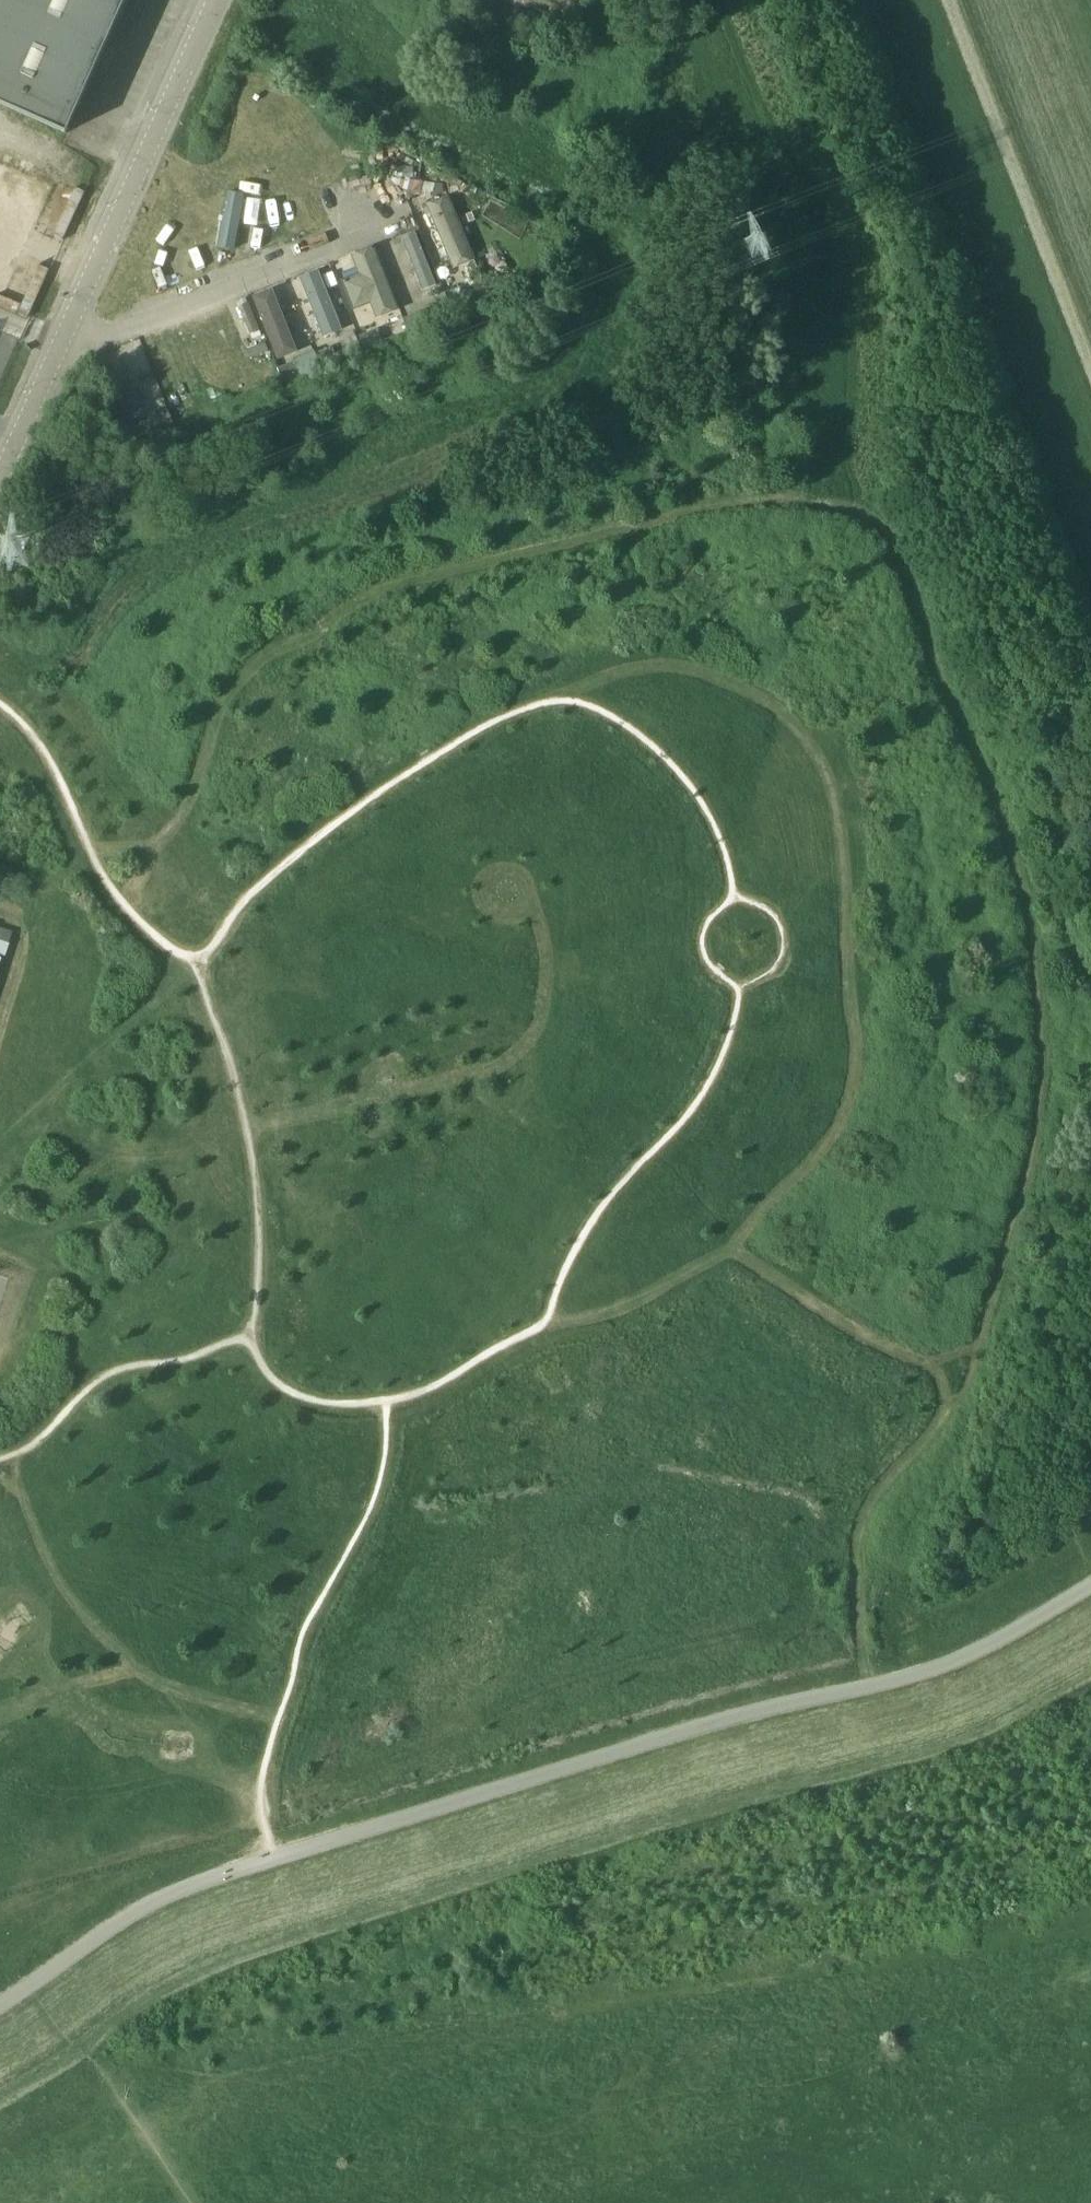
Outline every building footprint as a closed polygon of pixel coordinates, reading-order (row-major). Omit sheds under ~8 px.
[(71,133),(129,0),(0,0),(0,102),(71,133)] [(33,211),(37,203),(5,188),(1,196),(33,211)] [(452,274),(474,265),(447,200),(425,210),(452,274)] [(433,283),(413,231),(386,242),(406,293),(433,283)] [(356,276),(342,282),(355,312),(370,306),(378,324),(400,315),(372,250),(349,260),(356,276)] [(341,333),(322,281),(306,287),(324,339),(341,333)] [(270,290),(252,297),(277,363),(296,356),(270,290)] [(426,324),(422,311),(403,319),(408,331),(426,324)] [(359,336),(364,349),(382,342),(377,328),(359,336)] [(314,354),(319,366),(319,367),(320,366),(337,359),(333,346),(314,354)] [(295,361),(278,368),(283,381),(301,374),(295,361)] [(125,365),(111,370),(130,422),(144,417),(125,365)] [(137,439),(155,431),(150,419),(132,426),(137,439)] [(0,928),(0,942),(9,944),(13,932),(0,928)]
